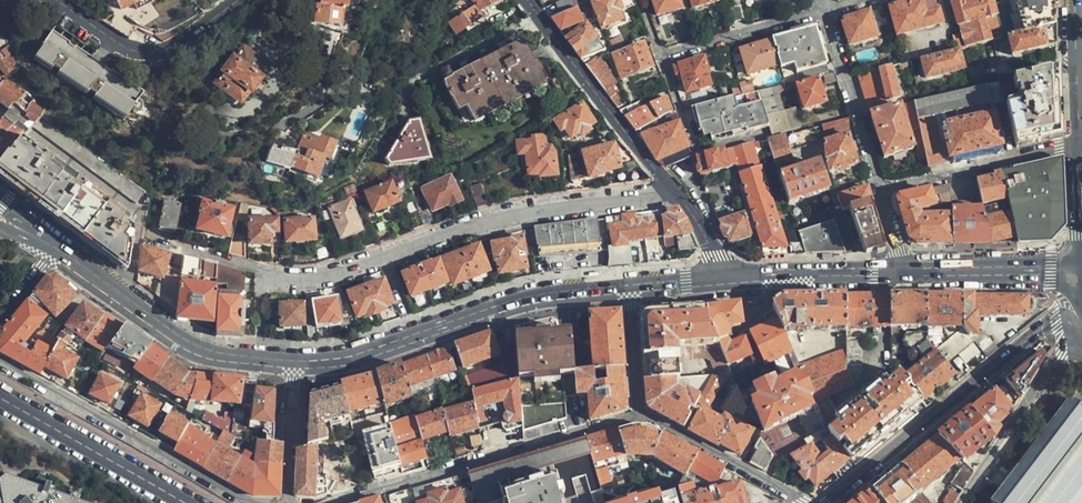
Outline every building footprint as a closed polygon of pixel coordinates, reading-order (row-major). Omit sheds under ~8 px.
[(142,0),(117,0),(122,10),(142,0)] [(348,0),(321,0),(320,3),(318,2),(316,23),(341,26),(344,7),(347,8),(348,0)] [(499,0),(472,0),(480,10),(500,2),(499,0)] [(577,9),(572,0),(565,0),(556,3),(560,15),(577,9)] [(615,0),(600,0),(592,3),(603,29),(624,21),(615,0)] [(679,0),(654,0),(658,14),(671,11),(682,8),(679,0)] [(937,0),(915,0),(912,1),(890,7),(899,34),(943,22),(937,0)] [(1009,36),(1011,36),(1008,26),(999,29),(995,16),(997,15),(993,0),(963,0),(953,3),(959,25),(960,25),(966,47),(985,42),(995,40),(1009,36)] [(1003,7),(1008,6),(1016,34),(1057,24),(1056,7),(1056,0),(1000,0),(1003,7)] [(731,8),(736,22),(744,20),(739,5),(731,8)] [(456,36),(481,18),(474,8),(448,25),(456,36)] [(727,25),(736,22),(731,8),(723,11),(727,25)] [(560,15),(551,18),(557,25),(566,38),(579,32),(575,24),(582,20),(577,9),(560,15)] [(877,37),(868,13),(857,16),(845,20),(843,23),(851,45),(877,37)] [(120,18),(113,29),(129,39),(136,29),(120,18)] [(1057,44),(1057,24),(1016,34),(1011,36),(1009,36),(1014,55),(1035,50),(1057,44)] [(583,61),(606,52),(589,28),(579,32),(566,38),(583,61)] [(809,29),(772,39),(773,42),(779,61),(780,66),(794,61),(797,70),(815,64),(826,61),(821,47),(817,33),(809,29)] [(142,94),(55,30),(35,56),(122,121),(142,94)] [(466,105),(473,118),(548,80),(537,59),(533,61),(522,40),(444,80),(458,108),(466,105)] [(995,40),(985,42),(988,57),(998,55),(995,40)] [(770,64),(779,61),(773,42),(764,44),(764,42),(754,45),(744,48),(747,59),(743,60),(747,75),(771,68),(770,64)] [(652,66),(648,57),(643,46),(614,57),(623,78),(652,66)] [(962,48),(957,49),(932,56),(937,75),(967,67),(962,48)] [(251,94),(261,80),(260,79),(268,68),(244,50),(236,60),(234,59),(222,73),(225,75),(216,85),(230,97),(228,100),(235,106),(238,102),(241,104),(249,93),(251,94)] [(18,67),(12,59),(12,56),(9,55),(9,60),(6,63),(0,56),(0,83),(18,67)] [(710,86),(706,73),(708,73),(704,58),(690,62),(674,67),(676,74),(681,72),(688,92),(710,86)] [(615,104),(619,109),(624,105),(612,89),(618,84),(600,59),(596,61),(594,59),(586,65),(615,104)] [(826,61),(815,64),(818,75),(829,72),(826,61)] [(905,82),(901,64),(880,69),(888,100),(909,94),(905,82)] [(880,69),(859,74),(870,109),(888,104),(888,100),(880,69)] [(1008,108),(1016,146),(1052,138),(1060,129),(1058,69),(1013,79),(1015,88),(1018,88),(1022,101),(1012,103),(1008,108)] [(819,79),(798,84),(798,86),(805,109),(826,103),(822,90),(819,79)] [(39,119),(46,110),(33,100),(28,106),(21,100),(25,94),(8,80),(0,87),(0,102),(8,109),(12,104),(35,122),(38,119),(39,119)] [(548,80),(473,118),(475,122),(551,83),(548,80)] [(778,85),(780,92),(798,86),(798,84),(796,80),(778,85)] [(928,161),(929,167),(936,165),(945,164),(945,161),(972,154),(1002,147),(993,108),(994,107),(993,102),(1002,100),(998,83),(915,102),(919,124),(928,161)] [(770,126),(772,135),(791,130),(787,114),(796,111),(795,105),(785,108),(780,92),(778,85),(760,90),(770,126)] [(739,86),(733,88),(735,97),(742,95),(739,86)] [(735,97),(696,106),(701,123),(705,135),(712,134),(747,124),(750,132),(770,126),(760,90),(742,95),(735,97)] [(688,98),(680,101),(682,107),(690,105),(688,98)] [(906,104),(895,107),(873,115),(878,130),(886,157),(915,148),(910,133),(914,131),(921,162),(928,161),(919,124),(915,102),(906,104)] [(631,124),(636,132),(659,118),(650,103),(641,108),(625,117),(631,124)] [(30,128),(35,122),(12,104),(8,109),(3,114),(15,125),(19,120),(30,128)] [(593,123),(581,104),(554,122),(560,131),(563,130),(570,139),(577,134),(580,138),(590,130),(588,128),(593,123)] [(135,204),(145,192),(48,108),(46,110),(39,119),(135,204)] [(0,118),(0,142),(15,125),(3,114),(0,118)] [(848,129),(853,128),(850,119),(823,126),(825,134),(825,142),(827,159),(831,173),(858,164),(852,145),(848,129)] [(430,159),(419,121),(409,122),(386,160),(390,166),(430,159)] [(689,147),(680,122),(642,135),(652,148),(656,160),(672,154),(676,164),(691,157),(688,147),(689,147)] [(714,142),(750,132),(747,124),(712,134),(714,142)] [(15,140),(19,142),(26,134),(15,125),(0,142),(0,161),(15,140)] [(819,135),(816,128),(769,140),(771,147),(819,135)] [(820,143),(819,135),(771,147),(777,164),(793,159),(791,151),(820,143)] [(299,150),(293,147),(283,145),(281,150),(274,148),(270,151),(266,162),(290,170),(291,168),(319,177),(326,159),(329,160),(336,142),(322,137),(318,145),(303,139),(299,150)] [(557,169),(555,152),(550,147),(545,146),(543,137),(531,138),(532,140),(517,143),(518,155),(526,154),(529,176),(540,175),(540,171),(557,169)] [(0,161),(0,169),(125,265),(133,229),(19,142),(15,140),(0,161)] [(753,142),(727,149),(732,167),(739,166),(764,248),(776,247),(788,247),(753,142)] [(619,168),(613,146),(583,152),(589,177),(600,175),(599,173),(619,168)] [(158,149),(156,159),(166,160),(168,151),(158,149)] [(727,149),(699,158),(700,167),(702,174),(727,168),(732,167),(727,149)] [(585,178),(577,154),(568,156),(572,181),(585,178)] [(1061,154),(1011,164),(1003,166),(1004,172),(1009,198),(1012,211),(1018,235),(1019,241),(1050,240),(1064,225),(1064,221),(1061,154)] [(820,164),(781,177),(789,203),(829,191),(820,164)] [(990,175),(977,178),(983,204),(1009,198),(1004,172),(990,175)] [(461,201),(449,178),(423,189),(434,211),(449,203),(451,207),(461,201)] [(937,181),(933,182),(934,188),(930,189),(935,205),(952,202),(946,179),(942,180),(937,181)] [(399,201),(391,183),(366,193),(374,212),(399,201)] [(470,188),(477,208),(488,205),(481,184),(470,188)] [(853,207),(871,201),(873,201),(869,187),(841,196),(845,209),(853,207)] [(930,189),(910,193),(900,195),(898,199),(900,206),(903,214),(920,213),(919,209),(935,205),(930,189)] [(362,225),(351,198),(330,206),(342,237),(355,233),(354,228),(362,225)] [(197,229),(232,239),(236,225),(229,222),(232,209),(225,207),(226,204),(215,200),(214,204),(203,201),(200,213),(201,213),(197,229)] [(853,207),(867,252),(870,252),(870,250),(878,250),(883,241),(871,201),(853,207)] [(175,232),(181,205),(166,202),(160,229),(175,232)] [(419,212),(425,226),(434,223),(427,206),(418,209),(419,212)] [(728,207),(716,211),(725,232),(731,242),(740,240),(753,235),(746,214),(732,218),(728,207)] [(954,216),(955,243),(971,243),(991,242),(986,217),(984,208),(954,211),(954,216)] [(689,249),(699,248),(694,234),(687,221),(678,209),(662,211),(663,219),(661,219),(664,237),(664,239),(678,237),(680,250),(689,249)] [(663,219),(662,211),(652,212),(653,217),(643,218),(642,214),(646,239),(654,238),(664,237),(661,219),(663,219)] [(986,217),(991,242),(1004,239),(1018,235),(1012,211),(986,217)] [(408,216),(414,230),(425,226),(419,212),(408,216)] [(920,213),(903,214),(909,237),(911,239),(920,245),(934,244),(955,243),(954,216),(921,216),(920,213)] [(642,214),(614,218),(615,226),(611,226),(612,237),(613,237),(616,264),(620,264),(630,263),(641,262),(639,252),(627,253),(626,243),(646,239),(642,214)] [(270,245),(271,232),(277,232),(277,220),(245,219),(244,224),(249,224),(249,245),(270,245)] [(315,240),(313,220),(286,221),(287,241),(315,240)] [(601,249),(598,220),(536,229),(540,258),(601,249)] [(799,233),(806,253),(847,253),(838,221),(799,233)] [(361,230),(368,247),(378,243),(372,226),(361,230)] [(492,243),(491,238),(481,241),(485,254),(492,253),(494,261),(496,261),(498,274),(526,268),(523,255),(525,255),(521,237),(511,239),(511,240),(492,243)] [(156,248),(158,242),(144,238),(139,272),(162,278),(170,252),(156,248)] [(234,256),(244,258),(244,241),(234,242),(234,256)] [(318,248),(319,262),(326,261),(336,259),(329,244),(318,248)] [(478,246),(462,253),(472,277),(488,270),(478,246)] [(472,277),(462,253),(445,259),(454,284),(472,277)] [(199,277),(201,260),(183,256),(177,310),(188,319),(213,322),(216,286),(195,284),(196,276),(199,277)] [(428,263),(419,266),(428,289),(445,282),(437,261),(429,264),(428,263)] [(242,336),(245,273),(206,262),(204,277),(217,279),(216,284),(226,285),(225,293),(218,292),(216,310),(224,310),(223,320),(216,320),(215,337),(239,339),(242,336)] [(428,289),(419,266),(411,270),(411,271),(403,274),(411,295),(428,289)] [(46,278),(26,302),(34,307),(37,305),(40,308),(44,303),(53,313),(55,315),(76,297),(56,277),(46,278)] [(383,280),(366,286),(376,313),(385,310),(383,306),(392,303),(383,280)] [(376,313),(366,286),(348,293),(358,316),(365,313),(367,316),(376,313)] [(340,322),(336,298),(314,302),(317,325),(328,323),(328,325),(340,322)] [(828,298),(785,298),(778,302),(772,306),(774,311),(784,334),(788,332),(846,331),(846,329),(846,298),(828,298)] [(891,328),(890,298),(869,298),(846,298),(846,329),(891,328)] [(927,328),(927,298),(909,298),(890,298),(891,328),(898,328),(927,328)] [(964,331),(963,299),(945,298),(927,298),(927,328),(927,333),(927,341),(936,353),(964,331)] [(976,345),(988,359),(994,353),(981,337),(977,337),(977,321),(977,316),(981,316),(1028,316),(1028,309),(1028,299),(997,299),(963,299),(964,331),(976,345)] [(1037,305),(1031,299),(1028,299),(1028,309),(1033,309),(1037,305)] [(26,302),(0,336),(0,353),(40,376),(44,368),(54,351),(33,341),(28,347),(21,343),(46,316),(38,311),(34,307),(26,302)] [(303,325),(303,304),(280,304),(280,326),(303,325)] [(741,325),(738,304),(721,306),(706,308),(709,327),(712,327),(717,339),(718,342),(728,339),(727,333),(728,332),(728,328),(741,325)] [(101,319),(82,307),(68,325),(56,340),(59,342),(70,348),(77,352),(85,341),(101,319)] [(709,327),(706,308),(667,311),(650,313),(641,323),(647,381),(680,379),(679,361),(677,345),(717,339),(712,327),(709,327)] [(188,319),(177,310),(176,317),(188,319)] [(752,336),(764,361),(766,366),(775,362),(786,381),(802,373),(800,368),(784,334),(774,311),(764,316),(768,324),(759,328),(750,333),(752,336)] [(620,314),(590,314),(595,371),(625,368),(623,344),(620,314)] [(103,316),(101,319),(85,341),(103,353),(107,348),(122,328),(103,316)] [(54,338),(62,325),(51,318),(44,331),(54,338)] [(68,325),(62,325),(54,338),(56,340),(68,325)] [(124,326),(122,328),(107,348),(136,364),(151,346),(124,326)] [(560,336),(559,329),(559,326),(531,330),(531,332),(532,339),(560,336)] [(571,334),(571,327),(559,329),(560,336),(571,334)] [(948,368),(976,345),(964,331),(936,353),(948,368)] [(531,332),(516,334),(517,340),(532,339),(531,332)] [(904,380),(922,402),(939,389),(954,376),(948,368),(936,353),(927,341),(927,333),(906,334),(903,342),(910,355),(913,362),(918,358),(923,364),(904,380)] [(497,349),(492,334),(473,340),(455,347),(463,369),(496,358),(499,357),(497,349)] [(574,373),(571,334),(560,336),(532,339),(517,340),(517,343),(520,380),(520,383),(558,377),(572,375),(572,374),(574,373)] [(730,345),(728,339),(718,342),(728,366),(752,357),(755,365),(764,361),(752,336),(741,341),(730,345)] [(718,342),(717,339),(677,345),(679,361),(706,357),(711,362),(717,376),(732,375),(728,366),(718,342)] [(846,340),(846,351),(846,371),(852,385),(859,383),(862,378),(862,339),(846,340)] [(54,351),(44,368),(64,379),(74,361),(66,356),(70,348),(59,342),(54,351)] [(168,359),(151,346),(136,364),(134,368),(152,381),(168,359)] [(436,353),(426,357),(434,379),(455,371),(447,349),(436,353)] [(846,371),(846,351),(800,368),(802,373),(808,386),(846,371)] [(413,362),(401,366),(408,387),(434,379),(426,357),(413,362)] [(995,393),(1011,412),(1022,395),(1043,360),(1040,357),(1016,376),(995,393)] [(199,402),(202,375),(187,374),(168,359),(152,381),(177,400),(199,402)] [(389,371),(378,375),(386,407),(412,398),(408,387),(401,366),(389,371)] [(625,368),(595,371),(575,372),(577,396),(589,395),(591,421),(629,411),(625,368)] [(852,385),(846,371),(808,386),(814,400),(852,385)] [(814,400),(808,386),(802,373),(786,381),(777,385),(773,379),(773,380),(740,394),(746,409),(753,407),(764,434),(797,417),(808,438),(819,433),(824,440),(831,437),(828,431),(826,426),(814,400)] [(843,453),(849,461),(869,445),(905,415),(922,402),(904,380),(898,373),(890,379),(895,385),(891,389),(883,379),(835,417),(844,428),(840,431),(835,425),(828,431),(831,437),(838,447),(844,443),(848,448),(843,453)] [(238,406),(242,379),(202,375),(199,402),(238,406)] [(361,379),(342,384),(343,390),(349,413),(350,417),(361,414),(386,407),(378,375),(376,376),(361,379)] [(107,404),(117,387),(98,376),(89,393),(107,404)] [(680,379),(647,381),(648,395),(649,406),(685,426),(699,403),(715,376),(680,379)] [(715,376),(699,403),(709,408),(724,382),(715,376)] [(256,388),(257,381),(242,379),(238,406),(236,419),(234,438),(235,439),(247,443),(249,430),(256,388)] [(890,379),(883,379),(891,389),(895,385),(890,379)] [(475,405),(480,429),(501,423),(503,428),(507,431),(523,427),(520,383),(520,380),(472,391),(475,405)] [(169,399),(149,384),(145,389),(168,402),(169,399)] [(741,421),(746,409),(740,394),(736,385),(723,410),(741,421)] [(268,443),(274,444),(275,431),(276,394),(274,390),(256,388),(249,430),(264,430),(264,435),(265,435),(267,435),(267,436),(268,437),(268,438),(268,443)] [(349,413),(343,390),(311,393),(309,418),(309,435),(313,435),(315,446),(317,445),(355,435),(353,427),(350,417),(349,413)] [(969,413),(993,441),(1000,430),(996,427),(1001,424),(1006,420),(1011,412),(995,393),(983,403),(969,413)] [(146,427),(159,406),(141,396),(129,417),(146,427)] [(991,502),(1072,502),(1079,493),(1081,490),(1081,408),(1070,399),(1054,420),(1049,426),(1036,444),(991,502)] [(448,433),(450,437),(480,429),(475,405),(443,414),(448,433)] [(703,410),(691,430),(698,433),(712,441),(719,445),(720,443),(741,454),(754,432),(726,417),(723,421),(703,410)] [(442,413),(417,419),(423,441),(448,433),(443,414),(442,413)] [(977,453),(993,441),(969,413),(955,425),(940,436),(959,461),(963,464),(977,453)] [(363,424),(361,414),(350,417),(353,427),(363,424)] [(1049,426),(1054,420),(1047,414),(1029,437),(1035,442),(1047,425),(1049,426)] [(168,415),(159,433),(178,443),(186,427),(187,426),(168,415)] [(234,438),(236,419),(225,419),(222,422),(221,431),(234,438)] [(400,466),(401,468),(415,464),(428,460),(423,441),(417,419),(390,427),(400,466)] [(178,443),(174,451),(203,468),(214,445),(203,439),(204,436),(186,427),(178,443)] [(400,466),(390,427),(362,434),(373,474),(388,470),(400,466)] [(630,428),(618,431),(626,458),(634,458),(635,454),(645,455),(645,459),(655,460),(662,436),(648,428),(640,428),(633,428),(630,428)] [(229,451),(235,439),(234,438),(221,431),(215,444),(229,451)] [(626,458),(618,431),(601,436),(586,440),(591,457),(600,490),(615,486),(612,476),(610,470),(616,469),(629,465),(626,458)] [(812,447),(824,440),(819,433),(808,438),(804,441),(808,449),(812,447)] [(680,445),(662,436),(655,460),(686,476),(697,454),(680,445)] [(951,485),(962,492),(973,474),(963,464),(959,461),(940,436),(920,453),(901,468),(921,492),(939,478),(954,465),(960,471),(951,485)] [(812,447),(832,475),(841,468),(849,461),(843,453),(838,447),(831,437),(824,440),(812,447)] [(591,457),(586,440),(524,457),(467,473),(472,490),(591,457)] [(757,452),(751,463),(758,467),(765,471),(774,457),(761,441),(755,451),(757,452)] [(282,465),(283,444),(274,444),(268,443),(252,443),(251,464),(282,465)] [(203,468),(229,482),(240,458),(229,451),(215,444),(214,445),(203,468)] [(308,448),(300,450),(299,462),(298,497),(314,497),(326,493),(326,485),(315,488),(317,445),(315,446),(308,448)] [(814,494),(832,475),(812,447),(808,449),(793,457),(803,471),(800,474),(806,481),(809,479),(814,494)] [(717,484),(725,469),(711,462),(697,454),(686,476),(682,483),(692,484),(697,476),(717,484)] [(281,496),(282,465),(251,464),(240,458),(229,482),(253,496),(281,496)] [(1004,475),(1008,470),(1002,465),(998,470),(1004,475)] [(921,492),(901,468),(887,480),(872,492),(880,502),(907,502),(921,492)] [(0,479),(0,482),(3,502),(86,502),(54,490),(55,476),(39,474),(36,480),(26,481),(6,472),(0,479)] [(460,487),(456,477),(443,480),(446,491),(460,487)] [(557,498),(560,497),(554,477),(500,492),(502,500),(492,502),(559,502),(557,498)] [(411,489),(415,501),(428,497),(429,501),(420,502),(463,502),(460,492),(447,496),(446,491),(443,480),(429,484),(411,489)] [(715,491),(696,497),(692,484),(682,483),(678,491),(679,493),(680,498),(682,502),(719,502),(715,491)] [(740,484),(728,488),(715,491),(719,502),(745,502),(740,484)] [(945,501),(950,502),(955,502),(959,493),(949,489),(945,501)] [(1079,493),(1072,502),(1081,502),(1081,490),(1079,493)] [(872,492),(858,502),(880,502),(872,492)] [(907,502),(930,502),(921,492),(907,502)] [(680,498),(679,493),(647,502),(682,502),(680,498)]
